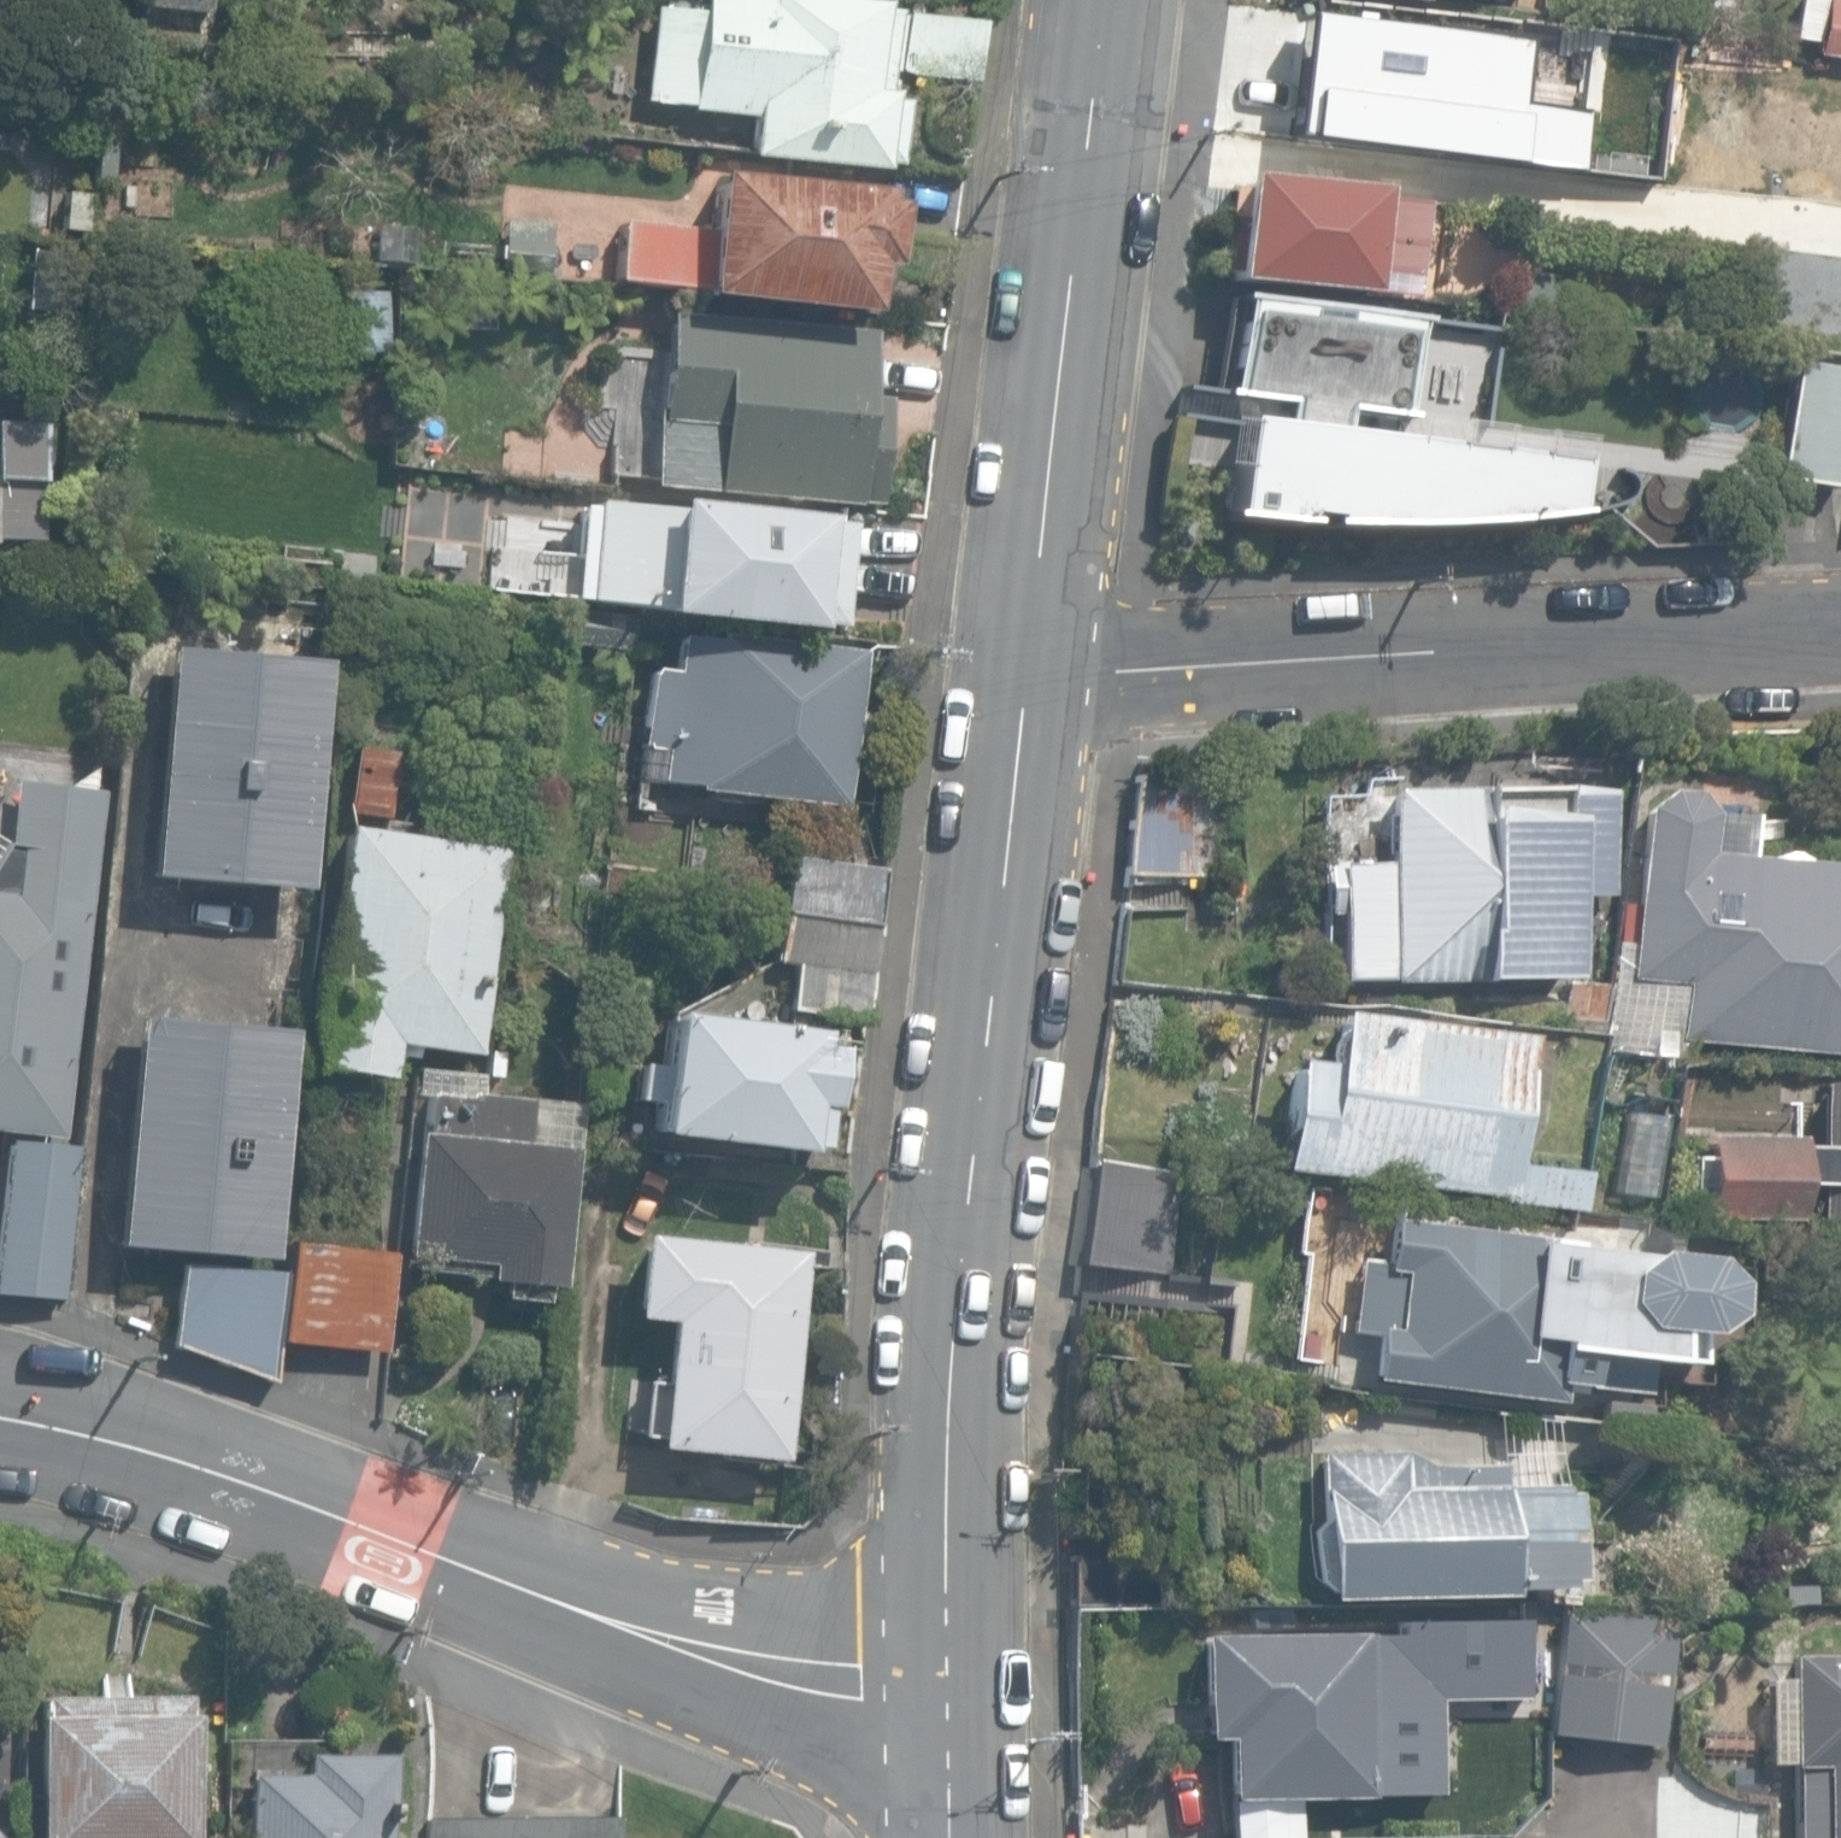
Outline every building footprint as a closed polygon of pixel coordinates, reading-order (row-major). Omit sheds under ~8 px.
[(210,13),(212,0),(147,0),(146,6),(210,13)] [(894,172),(902,98),(884,96),(886,72),(894,72),(900,17),(875,14),(876,3),(849,0),(696,0),(694,10),(653,6),(642,101),(748,113),(743,156),(894,172)] [(1817,0),(1815,0),(1797,0),(1792,40),(1813,42),(1817,0)] [(1840,57),(1840,0),(1820,0),(1815,55),(1840,57)] [(912,75),(976,82),(983,23),(908,15),(902,69),(912,75)] [(1718,76),(1721,54),(1586,40),(1573,151),(1622,157),(1620,172),(1641,174),(1640,182),(1839,203),(1840,182),(1840,60),(1805,56),(1802,84),(1771,81),(1771,76),(1741,73),(1741,78),(1718,76)] [(1233,110),(1327,126),(1337,64),(1243,49),(1233,110)] [(615,281),(865,310),(869,270),(881,271),(889,203),(875,201),(876,193),(708,173),(701,235),(621,225),(615,281)] [(1224,280),(1414,302),(1425,207),(1235,184),(1224,280)] [(523,276),(602,286),(610,229),(530,218),(523,276)] [(68,257),(30,253),(24,309),(62,313),(68,257)] [(342,352),(384,352),(385,287),(343,286),(342,352)] [(1416,320),(1236,299),(1225,394),(1285,401),(1283,423),(1243,421),(1226,517),(1443,525),(1571,510),(1581,458),(1342,431),(1345,410),(1405,416),(1416,320)] [(649,484),(864,504),(880,333),(665,313),(649,484)] [(73,325),(43,322),(40,361),(69,364),(73,325)] [(1835,488),(1840,450),(1840,371),(1793,363),(1775,478),(1835,488)] [(39,543),(43,423),(0,422),(0,542),(39,543)] [(1656,525),(1662,481),(1641,478),(1635,522),(1656,525)] [(656,616),(812,632),(813,625),(833,627),(843,527),(822,525),(823,518),(667,502),(666,512),(593,504),(593,508),(578,508),(566,518),(561,532),(565,549),(574,561),(570,597),(657,609),(656,616)] [(658,786),(838,810),(846,753),(868,756),(874,712),(853,710),(861,652),(679,628),(673,671),(648,668),(638,742),(663,745),(658,786)] [(145,880),(302,894),(323,660),(166,646),(145,880)] [(349,814),(387,819),(395,753),(357,748),(349,814)] [(1127,875),(1237,876),(1233,772),(1138,772),(1127,875)] [(63,1137),(101,791),(12,781),(5,844),(0,852),(0,1130),(63,1137)] [(1338,913),(1339,981),(1568,979),(1567,891),(1606,891),(1605,795),(1565,796),(1565,789),(1385,791),(1386,864),(1321,864),(1322,914),(1338,913)] [(1840,1056),(1840,867),(1703,854),(1707,815),(1688,794),(1661,791),(1640,809),(1631,906),(1616,905),(1612,944),(1628,946),(1625,978),(1681,984),(1676,1040),(1840,1056)] [(315,1069),(392,1077),(395,1047),(477,1056),(500,849),(342,832),(315,1069)] [(775,914),(875,925),(882,869),(782,857),(775,914)] [(863,1019),(875,925),(775,914),(769,963),(791,966),(785,1010),(863,1019)] [(1561,1017),(1600,1021),(1604,985),(1565,981),(1561,1017)] [(646,1131),(802,1146),(803,1142),(816,1143),(820,1103),(826,1104),(832,1043),(816,1041),(817,1027),(661,1013),(656,1062),(635,1060),(631,1093),(649,1095),(646,1131)] [(1500,1201),(1579,1210),(1584,1172),(1515,1164),(1530,1037),(1330,1014),(1324,1066),(1288,1061),(1275,1171),(1500,1196),(1500,1201)] [(113,1246),(271,1260),(291,1030),(133,1016),(113,1246)] [(1840,1239),(1840,1082),(1820,1081),(1816,1143),(1706,1136),(1701,1216),(1813,1223),(1813,1237),(1840,1239)] [(502,1297),(546,1302),(548,1286),(564,1287),(577,1150),(525,1144),(529,1100),(469,1094),(468,1101),(427,1096),(423,1135),(416,1134),(404,1256),(412,1257),(410,1270),(504,1280),(502,1297)] [(0,1146),(0,1297),(61,1301),(72,1152),(0,1146)] [(1075,1267),(1155,1280),(1172,1175),(1093,1161),(1075,1267)] [(1520,1233),(1385,1217),(1380,1257),(1356,1254),(1347,1333),(1368,1336),(1363,1379),(1554,1402),(1556,1387),(1633,1394),(1641,1359),(1682,1365),(1688,1335),(1714,1315),(1716,1283),(1700,1260),(1649,1253),(1651,1238),(1522,1222),(1520,1233)] [(652,1448),(780,1461),(802,1253),(638,1236),(629,1318),(666,1322),(652,1448)] [(279,1343),(382,1352),(391,1254),(288,1245),(279,1343)] [(172,1346),(273,1382),(284,1271),(181,1262),(172,1346)] [(1311,1582),(1322,1600),(1501,1597),(1501,1588),(1558,1587),(1558,1582),(1569,1581),(1568,1539),(1559,1539),(1559,1533),(1568,1533),(1568,1492),(1558,1492),(1558,1486),(1500,1487),(1500,1464),(1426,1465),(1402,1452),(1317,1454),(1319,1521),(1311,1527),(1311,1582)] [(1652,1746),(1665,1617),(1561,1607),(1548,1735),(1652,1746)] [(1439,1795),(1437,1700),(1524,1698),(1522,1619),(1395,1622),(1395,1633),(1198,1637),(1200,1739),(1224,1739),(1225,1799),(1439,1795)] [(1787,1654),(1790,1767),(1798,1766),(1800,1837),(1840,1837),(1840,1653),(1787,1654)] [(194,1714),(188,1714),(188,1695),(45,1696),(44,1697),(44,1716),(36,1716),(37,1837),(195,1837),(194,1714)] [(386,1754),(299,1754),(299,1774),(243,1775),(243,1837),(385,1837),(386,1754)] [(630,1818),(432,1819),(432,1837),(630,1837),(630,1818)]
